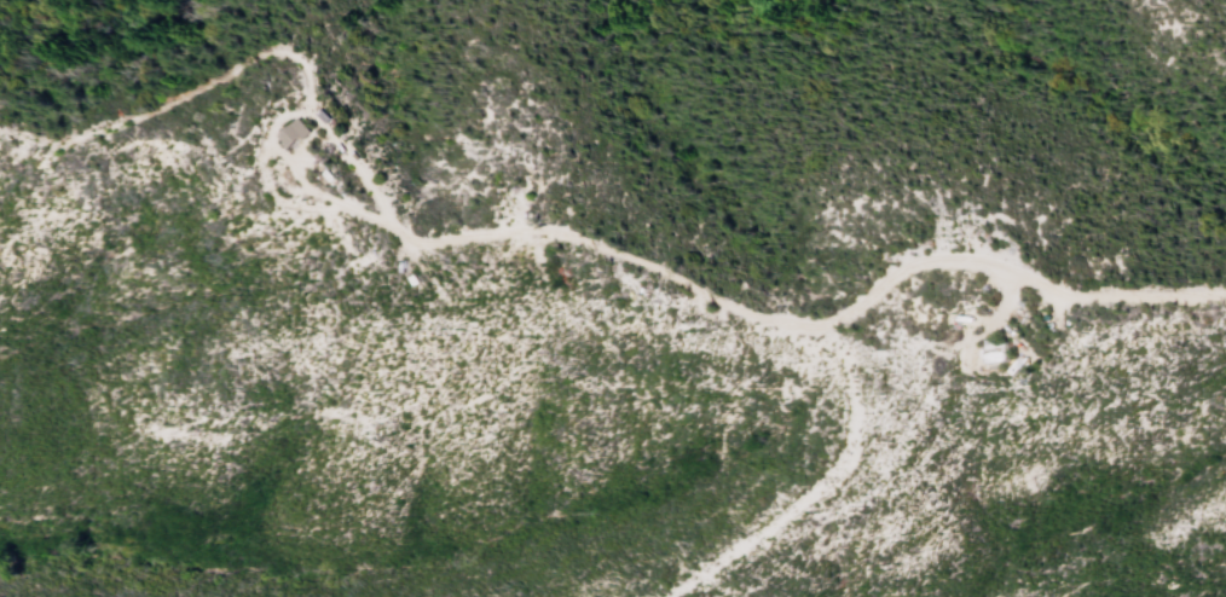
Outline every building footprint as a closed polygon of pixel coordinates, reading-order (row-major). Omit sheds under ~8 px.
[(323,110),(335,120),(329,126),(318,116),(323,110)] [(277,135),(302,117),(313,133),(289,151),(277,135)] [(989,283),(983,286),(985,291),(991,286),(989,283)] [(1002,348),(1001,332),(981,336),(983,352),(1002,348)] [(1001,350),(991,352),(991,354),(981,355),(982,365),(1002,363),(1001,350)] [(1025,359),(1013,359),(1005,373),(1012,377),(1017,369),(1020,369),(1025,359)]
